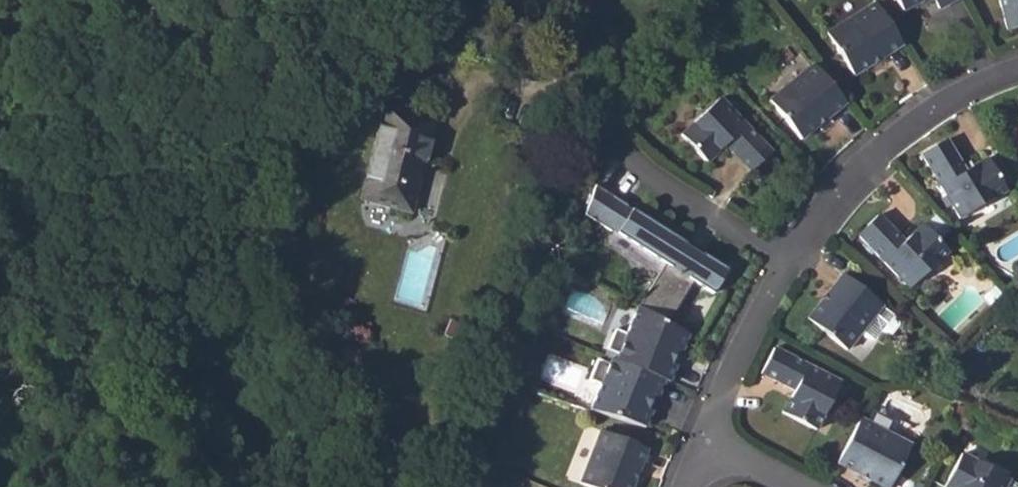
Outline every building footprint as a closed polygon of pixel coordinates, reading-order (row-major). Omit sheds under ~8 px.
[(903,11),(923,0),(897,0),(903,11)] [(939,8),(954,0),(935,0),(939,8)] [(1007,32),(1017,29),(1017,0),(1000,0),(1007,32)] [(827,33),(853,76),(902,45),(876,3),(827,33)] [(770,101),(802,139),(846,103),(814,65),(770,101)] [(681,135),(707,161),(726,144),(763,184),(784,164),(720,98),(681,135)] [(360,199),(411,213),(435,120),(385,106),(360,199)] [(986,159),(964,173),(944,141),(921,154),(959,218),(1005,191),(1003,187),(1012,181),(999,161),(990,166),(986,159)] [(639,307),(667,323),(694,281),(713,293),(728,268),(596,184),(586,213),(666,263),(639,307)] [(857,234),(909,288),(948,251),(922,224),(903,242),(878,215),(857,234)] [(882,306),(843,274),(807,319),(847,350),(860,334),(869,341),(874,340),(881,331),(886,335),(891,334),(898,326),(898,321),(881,307),(882,306)] [(689,335),(639,307),(627,334),(616,329),(607,350),(618,355),(616,360),(665,380),(669,382),(676,366),(672,364),(678,349),(682,351),(689,335)] [(782,413),(816,430),(840,382),(774,348),(761,373),(794,390),(782,413)] [(601,385),(590,411),(646,429),(652,411),(647,409),(653,394),(658,396),(665,380),(616,360),(612,358),(609,364),(598,359),(589,380),(601,385)] [(860,419),(837,463),(883,486),(890,486),(911,445),(860,419)] [(587,486),(632,486),(647,449),(601,430),(580,484),(587,486)] [(962,455),(945,486),(1006,486),(1010,479),(962,455)]
